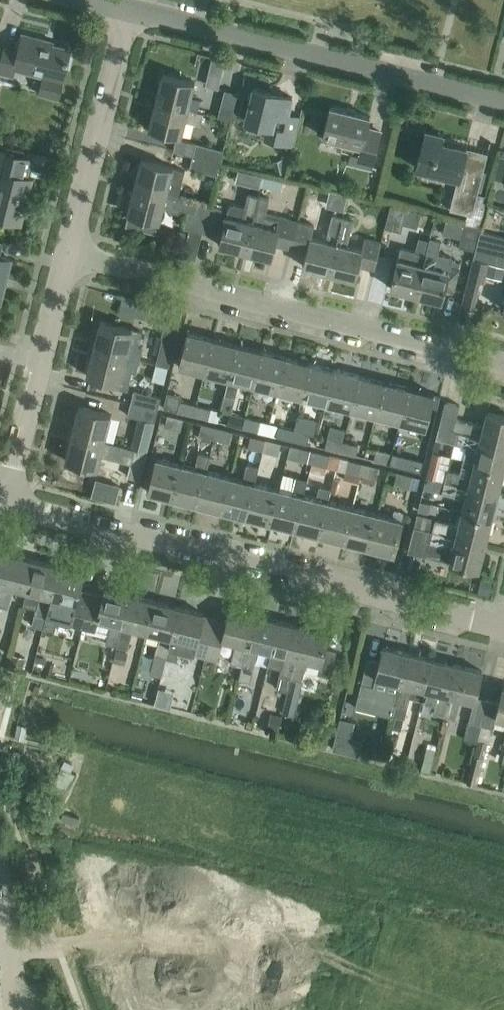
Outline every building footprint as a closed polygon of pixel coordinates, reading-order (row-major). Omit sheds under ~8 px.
[(70,48),(43,41),(43,38),(22,33),(18,50),(4,47),(0,63),(0,73),(12,76),(15,66),(44,73),(39,92),(58,97),(70,48)] [(225,59),(213,56),(211,65),(223,67),(225,59)] [(155,101),(203,113),(203,112),(187,108),(194,81),(162,73),(155,101)] [(245,120),(268,126),(265,137),(292,144),(300,115),(299,115),(298,118),(287,116),(292,96),(253,87),(245,120)] [(218,116),(231,119),(237,92),(224,89),(218,116)] [(203,113),(155,101),(148,127),(181,135),(184,120),(200,124),(203,113)] [(323,136),(339,140),(336,148),(351,152),(349,159),(372,165),(380,131),(367,127),(370,116),(330,106),(323,136)] [(465,223),(481,227),(488,196),(476,193),(487,152),(441,141),(442,134),(425,130),(416,167),(458,178),(450,209),(467,213),(465,223)] [(176,138),(173,150),(192,155),(193,154),(220,161),(223,150),(176,138)] [(30,157),(0,150),(0,217),(20,222),(30,178),(25,176),(30,157)] [(190,168),(217,174),(220,161),(193,154),(192,155),(190,168)] [(137,173),(134,186),(178,196),(184,169),(141,159),(140,160),(136,162),(134,170),(137,173)] [(128,210),(124,225),(154,232),(157,220),(159,221),(163,204),(165,204),(167,209),(178,211),(182,209),(188,210),(184,227),(202,231),(208,204),(178,196),(134,186),(131,197),(127,198),(125,206),(128,210)] [(228,208),(226,215),(219,245),(244,251),(258,195),(248,193),(245,207),(234,204),(230,205),(228,208)] [(289,248),(296,220),(278,216),(279,214),(265,211),(269,198),(258,195),(244,251),(270,258),(274,244),(289,248)] [(208,204),(202,231),(215,235),(221,207),(208,204)] [(390,204),(384,227),(401,231),(407,207),(390,204)] [(503,229),(503,210),(489,206),(484,224),(503,229)] [(296,220),(289,248),(306,252),(303,266),(328,272),(342,216),(332,214),(326,240),(312,237),(315,225),(296,220)] [(342,216),(328,272),(354,279),(358,265),(374,269),(381,242),(364,237),(361,249),(346,245),(353,219),(342,216)] [(475,250),(480,231),(481,227),(465,223),(459,246),(475,250)] [(489,262),(503,266),(503,237),(480,231),(475,250),(473,258),(489,262)] [(400,247),(390,287),(415,294),(425,253),(428,242),(429,239),(419,237),(415,251),(400,247)] [(0,241),(0,303),(11,259),(0,256),(4,242),(0,241)] [(425,253),(415,294),(441,300),(444,287),(454,289),(459,268),(448,266),(447,270),(434,267),(437,256),(425,253)] [(489,262),(473,258),(472,258),(461,305),(473,308),(480,281),(484,282),(489,262)] [(123,295),(120,307),(136,311),(139,299),(123,295)] [(136,346),(140,331),(100,321),(93,347),(138,358),(141,347),(136,346)] [(204,372),(213,338),(182,330),(174,365),(204,372)] [(168,366),(175,339),(162,336),(155,363),(168,366)] [(228,378),(236,344),(213,338),(204,372),(228,378)] [(228,378),(252,384),(261,350),(236,344),(228,378)] [(118,383),(122,368),(135,371),(138,358),(93,347),(86,375),(118,383)] [(277,391),(286,356),(261,350),(252,384),(277,391)] [(302,397),(310,362),(286,356),(277,391),(302,397)] [(327,403),(335,369),(310,362),(302,397),(327,403)] [(351,409),(359,375),(335,369),(327,403),(351,409)] [(359,375),(351,409),(375,415),(384,381),(359,375)] [(205,380),(198,396),(215,403),(221,386),(205,380)] [(384,381),(375,415),(400,421),(408,387),(384,381)] [(408,387),(400,421),(425,427),(433,393),(408,387)] [(133,390),(130,402),(157,409),(161,397),(133,390)] [(196,404),(180,400),(178,412),(193,415),(196,404)] [(472,422),(456,418),(459,405),(445,401),(438,426),(503,442),(503,415),(486,411),(483,425),(472,422)] [(154,421),(157,409),(130,402),(127,414),(154,421)] [(208,419),(211,408),(196,404),(193,415),(208,419)] [(78,406),(71,434),(103,441),(104,441),(110,414),(78,406)] [(245,416),(229,412),(227,424),(242,427),(245,416)] [(167,414),(164,425),(180,429),(182,419),(167,414)] [(257,431),(260,420),(245,416),(242,427),(257,431)] [(199,434),(213,438),(216,427),(201,423),(199,434)] [(278,424),(276,435),(276,436),(291,440),(294,428),(278,424)] [(503,469),(503,466),(503,442),(438,426),(436,437),(466,445),(463,459),(474,462),(503,469)] [(229,442),(232,430),(216,427),(213,438),(229,442)] [(291,440),(306,443),(309,432),(294,428),(291,440)] [(97,468),(100,455),(130,462),(131,463),(134,449),(104,441),(103,441),(71,434),(65,460),(97,468)] [(136,435),(133,447),(147,451),(150,439),(136,435)] [(247,446),(262,450),(265,439),(250,435),(247,446)] [(324,448),(341,452),(343,441),(327,436),(324,448)] [(280,442),(265,439),(262,450),(278,454),(281,444),(280,442)] [(358,444),(343,441),(341,452),(355,455),(358,444)] [(311,462),(314,451),(290,445),(287,456),(311,462)] [(127,476),(140,479),(147,452),(134,449),(131,463),(130,462),(127,476)] [(376,449),(374,459),(373,460),(389,464),(392,452),(376,449)] [(392,452),(389,464),(404,468),(420,472),(423,459),(424,458),(393,450),(392,452)] [(206,470),(209,454),(198,451),(195,463),(197,463),(196,467),(181,463),(172,498),(197,504),(206,470)] [(314,451),(311,462),(310,470),(325,474),(327,465),(336,468),(339,457),(314,451)] [(172,498),(181,463),(156,457),(147,491),(172,498)] [(339,457),(336,468),(345,470),(345,471),(360,474),(363,463),(339,457)] [(444,481),(497,494),(503,469),(474,462),(471,474),(459,472),(447,469),(444,481)] [(243,479),(230,476),(222,510),(246,516),(255,482),(259,466),(247,463),(243,479)] [(376,478),(379,467),(363,463),(360,474),(376,478)] [(222,510),(230,476),(206,470),(197,504),(222,510)] [(397,471),(397,472),(394,483),(417,489),(420,477),(397,471)] [(291,491),(279,488),(271,522),(295,529),(303,494),(308,478),(295,475),(291,491)] [(461,511),(491,519),(497,494),(444,481),(441,492),(453,495),(465,498),(461,511)] [(271,522),(279,488),(255,482),(246,516),(271,522)] [(319,535),(328,500),(327,500),(330,487),(319,484),(316,497),(303,494),(295,529),(319,535)] [(344,541),(352,506),(328,500),(319,535),(344,541)] [(352,506),(344,541),(368,547),(377,512),(352,506)] [(394,509),(392,516),(377,512),(368,547),(394,553),(402,519),(401,519),(403,512),(394,509)] [(485,544),(491,519),(461,511),(458,525),(435,519),(416,514),(414,526),(485,544)] [(407,551),(422,555),(478,569),(485,544),(414,526),(407,551)] [(9,553),(0,551),(0,587),(1,583),(9,553)] [(1,583),(14,586),(25,589),(33,559),(9,553),(1,583)] [(50,595),(58,565),(33,559),(25,589),(27,589),(50,595)] [(81,626),(90,592),(79,589),(83,572),(58,565),(50,595),(42,627),(54,630),(56,621),(70,624),(70,623),(81,626)] [(14,586),(1,583),(0,587),(0,605),(9,607),(14,586)] [(104,588),(102,595),(97,618),(98,618),(95,628),(108,632),(105,642),(116,645),(121,624),(129,594),(104,588)] [(31,624),(39,626),(42,627),(50,595),(27,589),(22,604),(36,608),(31,624)] [(95,630),(95,628),(98,618),(97,618),(102,595),(90,592),(81,626),(95,630)] [(121,624),(133,627),(146,630),(153,600),(129,594),(121,624)] [(165,657),(178,606),(153,600),(146,630),(143,640),(157,643),(154,654),(165,657)] [(205,657),(215,618),(203,615),(203,613),(178,606),(165,657),(177,660),(178,654),(192,657),(193,654),(205,657)] [(222,638),(236,641),(230,662),(242,665),(238,678),(239,678),(255,614),(229,608),(226,621),(215,618),(205,657),(217,660),(222,638)] [(250,681),(258,647),(271,650),(279,620),(255,614),(239,678),(250,681)] [(279,620),(271,650),(285,653),(276,687),(287,690),(290,677),(303,626),(279,620)] [(128,648),(133,627),(121,624),(116,645),(128,648)] [(303,626),(290,677),(302,680),(304,670),(330,676),(336,650),(325,647),(328,632),(303,626)] [(367,658),(361,683),(355,707),(391,716),(407,652),(383,646),(379,661),(367,658)] [(390,727),(400,730),(403,717),(404,717),(409,697),(421,699),(432,658),(407,652),(391,716),(392,716),(390,727)] [(433,720),(442,722),(444,715),(443,715),(457,664),(432,658),(421,699),(435,703),(433,712),(435,713),(433,720)] [(460,697),(474,701),(469,721),(480,724),(487,699),(476,696),(482,671),(457,664),(443,715),(444,715),(455,718),(460,697)] [(158,704),(176,707),(179,691),(161,687),(158,704)] [(502,687),(498,701),(487,699),(480,724),(493,727),(495,717),(503,719),(503,687),(502,687)] [(296,701),(285,698),(282,711),(293,714),(296,701)] [(332,748),(343,751),(348,728),(338,726),(332,748)] [(60,766),(48,795),(63,802),(76,773),(60,766)] [(202,949),(206,924),(168,918),(164,944),(202,949)]
